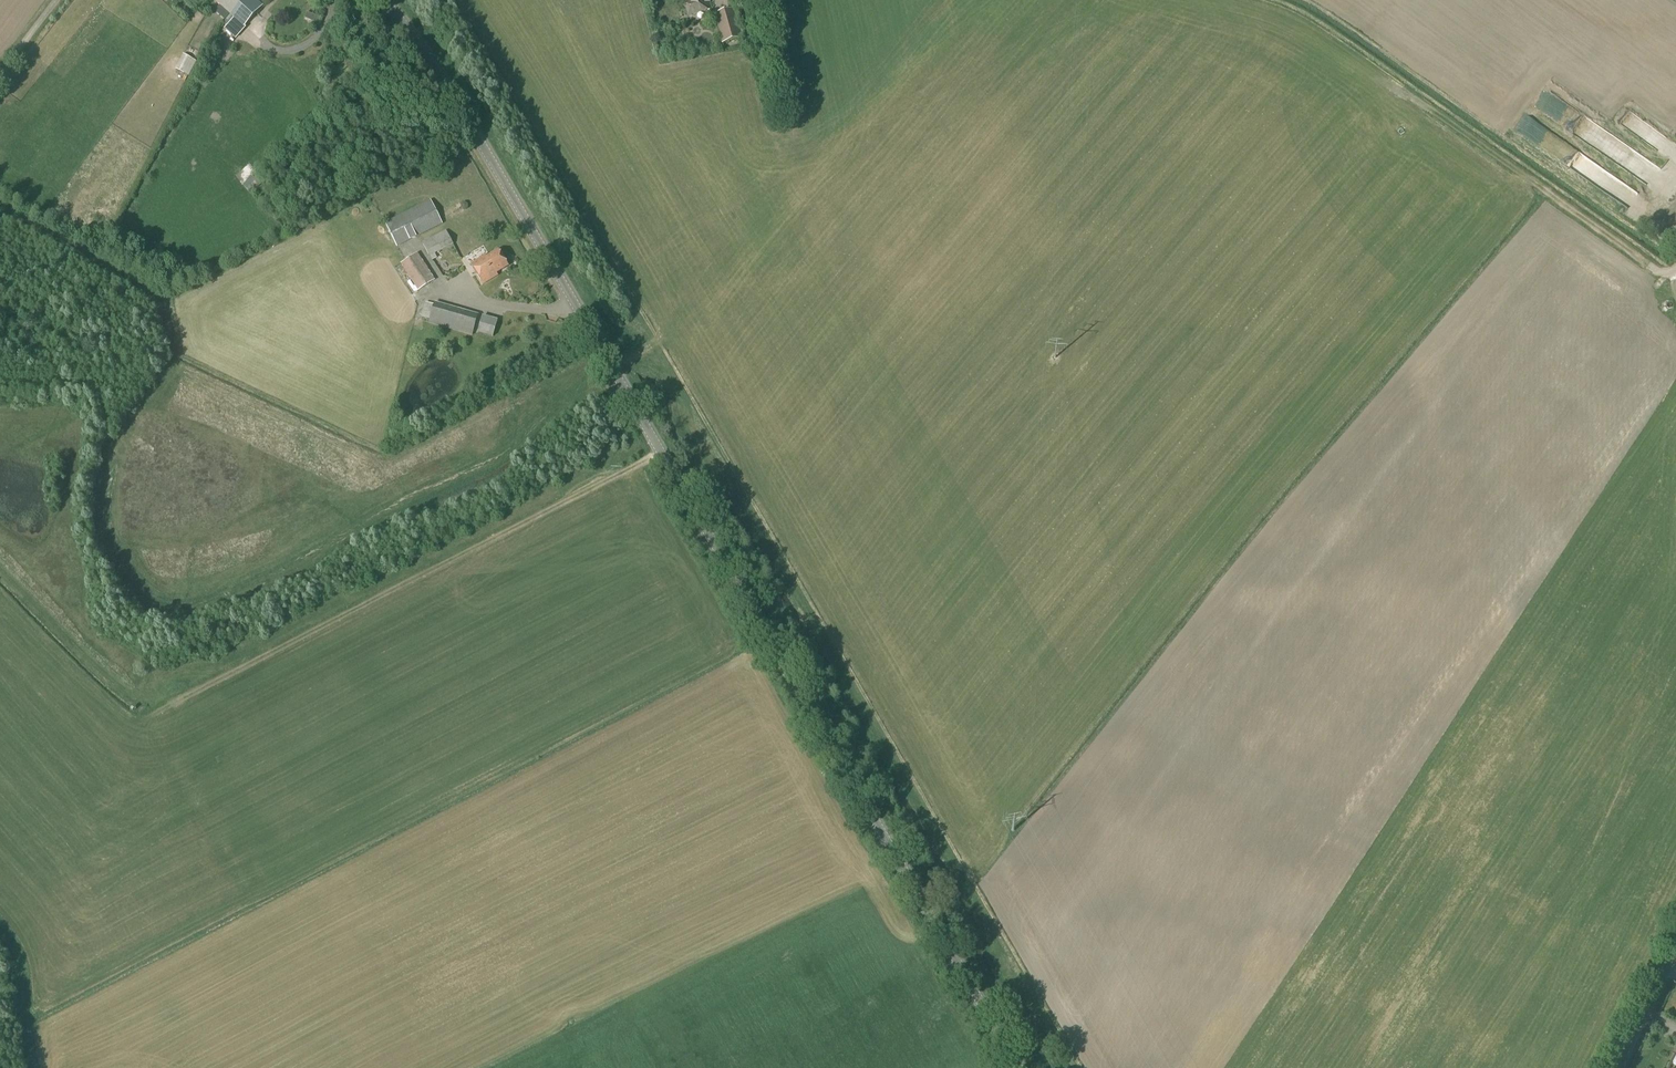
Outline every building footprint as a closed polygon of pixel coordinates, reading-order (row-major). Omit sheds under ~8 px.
[(215,3),(229,16),(233,18),(243,27),(262,6),(256,0),(218,0),(215,3)] [(711,9),(709,0),(684,0),(688,16),(711,9)] [(721,44),(742,38),(734,9),(714,15),(721,44)] [(315,13),(312,19),(319,22),(322,16),(315,13)] [(226,26),(233,18),(229,16),(223,23),(226,26)] [(193,77),(201,60),(187,54),(179,70),(193,77)] [(1597,121),(1552,94),(1545,105),(1590,132),(1597,121)] [(397,248),(443,225),(431,200),(385,223),(397,248)] [(356,215),(358,221),(365,218),(363,212),(356,215)] [(437,258),(436,256),(435,254),(453,245),(446,230),(422,243),(429,257),(430,256),(432,261),(437,258)] [(508,266),(501,256),(498,251),(487,257),(486,255),(471,264),(483,284),(498,275),(497,273),(508,266)] [(418,291),(435,280),(417,253),(400,264),(418,291)] [(434,305),(425,302),(421,318),(429,320),(428,324),(472,336),(478,315),(434,302),(434,305)] [(492,338),(497,320),(482,316),(477,334),(492,338)]
